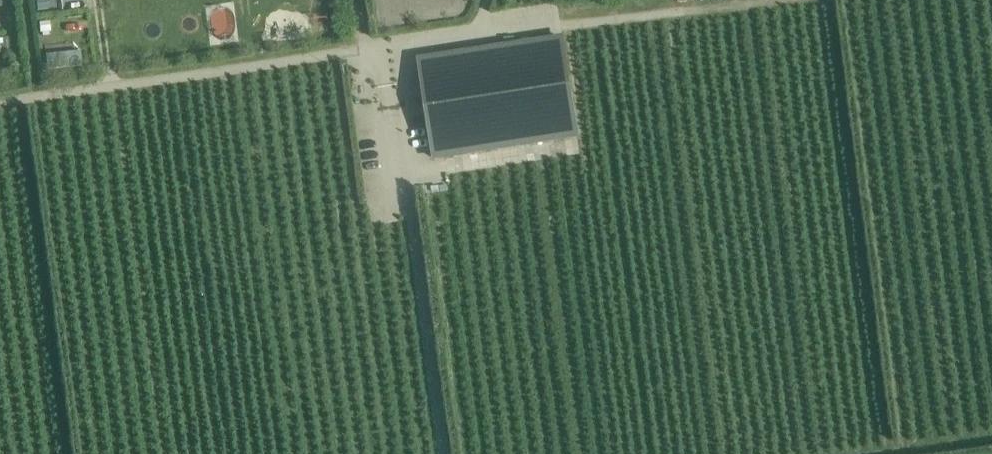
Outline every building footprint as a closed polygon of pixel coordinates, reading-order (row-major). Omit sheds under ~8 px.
[(39,9),(49,8),(48,0),(38,0),(39,9)] [(51,21),(41,21),(41,32),(51,31),(51,21)] [(0,38),(0,49),(9,48),(8,37),(0,38)] [(562,39),(420,61),(435,160),(577,138),(562,39)] [(79,50),(45,53),(47,69),(81,65),(79,50)] [(355,71),(374,70),(374,61),(355,61),(355,71)] [(17,70),(3,72),(4,84),(19,82),(17,70)]
